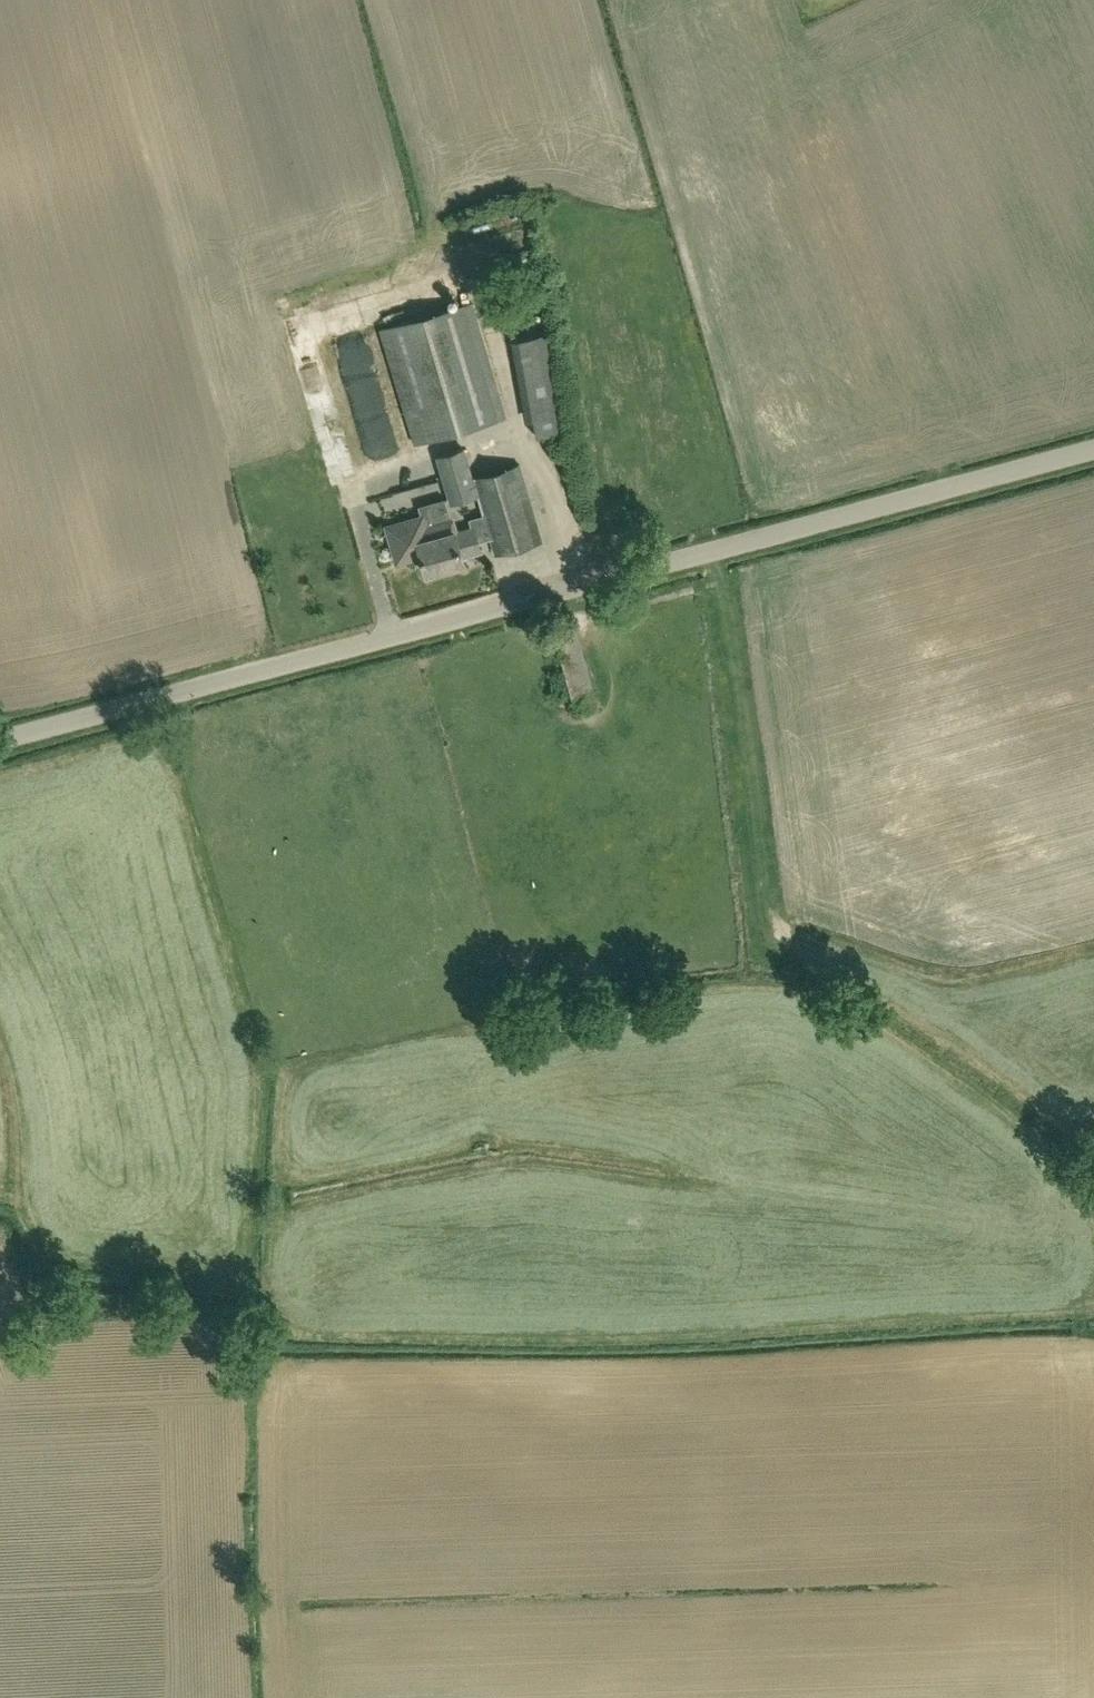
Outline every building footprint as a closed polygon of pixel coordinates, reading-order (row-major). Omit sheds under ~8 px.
[(473,301),(379,329),(413,445),(507,417),(473,301)] [(547,333),(510,340),(529,438),(565,431),(547,333)] [(411,521),(422,556),(427,575),(465,563),(463,556),(481,551),(478,542),(491,538),(495,554),(542,540),(519,464),(472,478),(463,449),(437,456),(451,503),(477,495),(483,516),(470,520),(472,528),(456,533),(452,521),(426,529),(422,518),(411,521)] [(422,556),(411,521),(387,528),(398,564),(422,556)]
